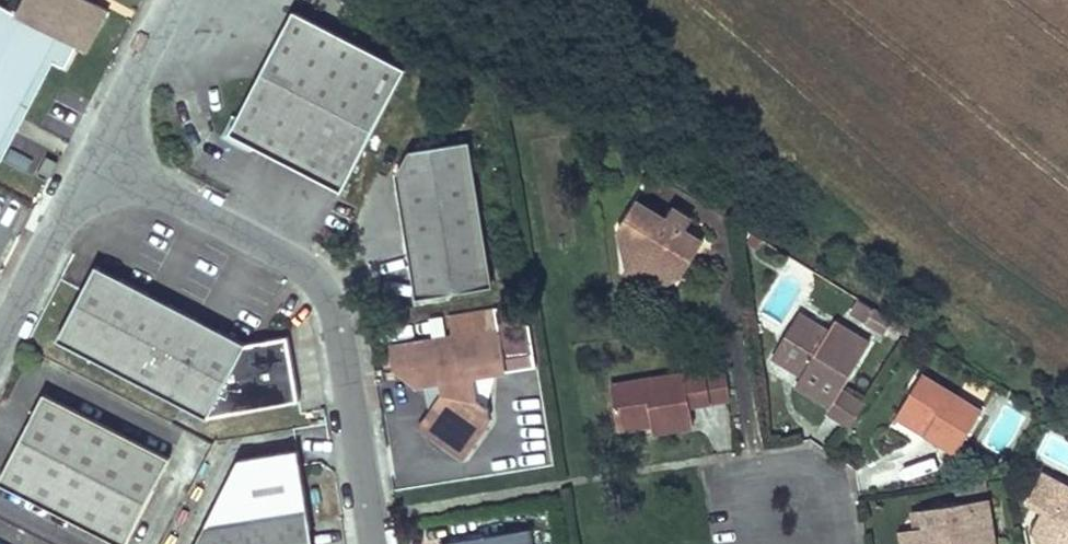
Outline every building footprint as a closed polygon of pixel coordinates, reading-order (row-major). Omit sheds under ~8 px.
[(6,0),(0,0),(0,147),(49,53),(56,57),(62,60),(66,59),(70,55),(76,43),(87,49),(90,43),(6,0)] [(90,43),(109,7),(96,0),(6,0),(90,43)] [(406,68),(295,10),(240,117),(233,113),(221,136),(250,151),(254,143),(343,190),(406,68)] [(49,53),(0,147),(0,157),(4,159),(56,57),(49,53)] [(467,143),(413,151),(399,175),(419,297),(491,286),(467,143)] [(619,228),(621,239),(637,249),(626,267),(659,287),(670,268),(682,276),(703,243),(681,229),(666,220),(636,202),(619,228)] [(688,218),(673,209),(666,220),(681,229),(688,218)] [(762,239),(751,232),(746,242),(757,248),(762,239)] [(637,249),(621,239),(626,267),(637,249)] [(245,344),(99,266),(60,339),(205,417),(296,402),(285,336),(245,344)] [(682,276),(670,268),(659,287),(682,276)] [(892,318),(857,298),(849,313),(883,333),(892,318)] [(828,332),(799,313),(773,356),(803,374),(796,384),(831,406),(841,391),(870,344),(834,322),(828,332)] [(497,329),(392,347),(396,371),(418,387),(432,384),(443,382),(445,394),(436,407),(422,426),(464,456),(490,420),(488,408),(476,398),(472,378),(504,372),(497,329)] [(686,373),(690,405),(730,399),(725,360),(684,366),(686,373)] [(686,373),(612,385),(618,422),(652,416),(653,424),(655,433),(694,426),(690,405),(686,373)] [(983,413),(922,375),(901,408),(929,427),(926,433),(928,435),(957,453),(983,413)] [(443,382),(432,384),(436,407),(445,394),(443,382)] [(865,404),(841,391),(831,406),(827,413),(850,427),(865,404)] [(170,456),(47,394),(1,481),(126,543),(170,456)] [(929,427),(901,408),(890,427),(919,446),(928,435),(926,433),(929,427)] [(652,416),(618,422),(619,430),(653,424),(652,416)] [(237,459),(194,543),(313,543),(296,449),(237,459)] [(1066,499),(1061,482),(1044,473),(1028,504),(1043,512),(1056,519),(1053,523),(1043,527),(1037,537),(1040,543),(1067,543),(1067,499),(1066,499)] [(924,511),(927,528),(917,529),(919,543),(996,543),(989,500),(924,511)] [(924,511),(914,512),(917,529),(927,528),(924,511)] [(1056,519),(1043,512),(1034,529),(1037,537),(1043,527),(1053,523),(1056,519)] [(903,532),(905,543),(919,543),(917,529),(903,532)] [(442,543),(532,543),(529,530),(442,543)]
